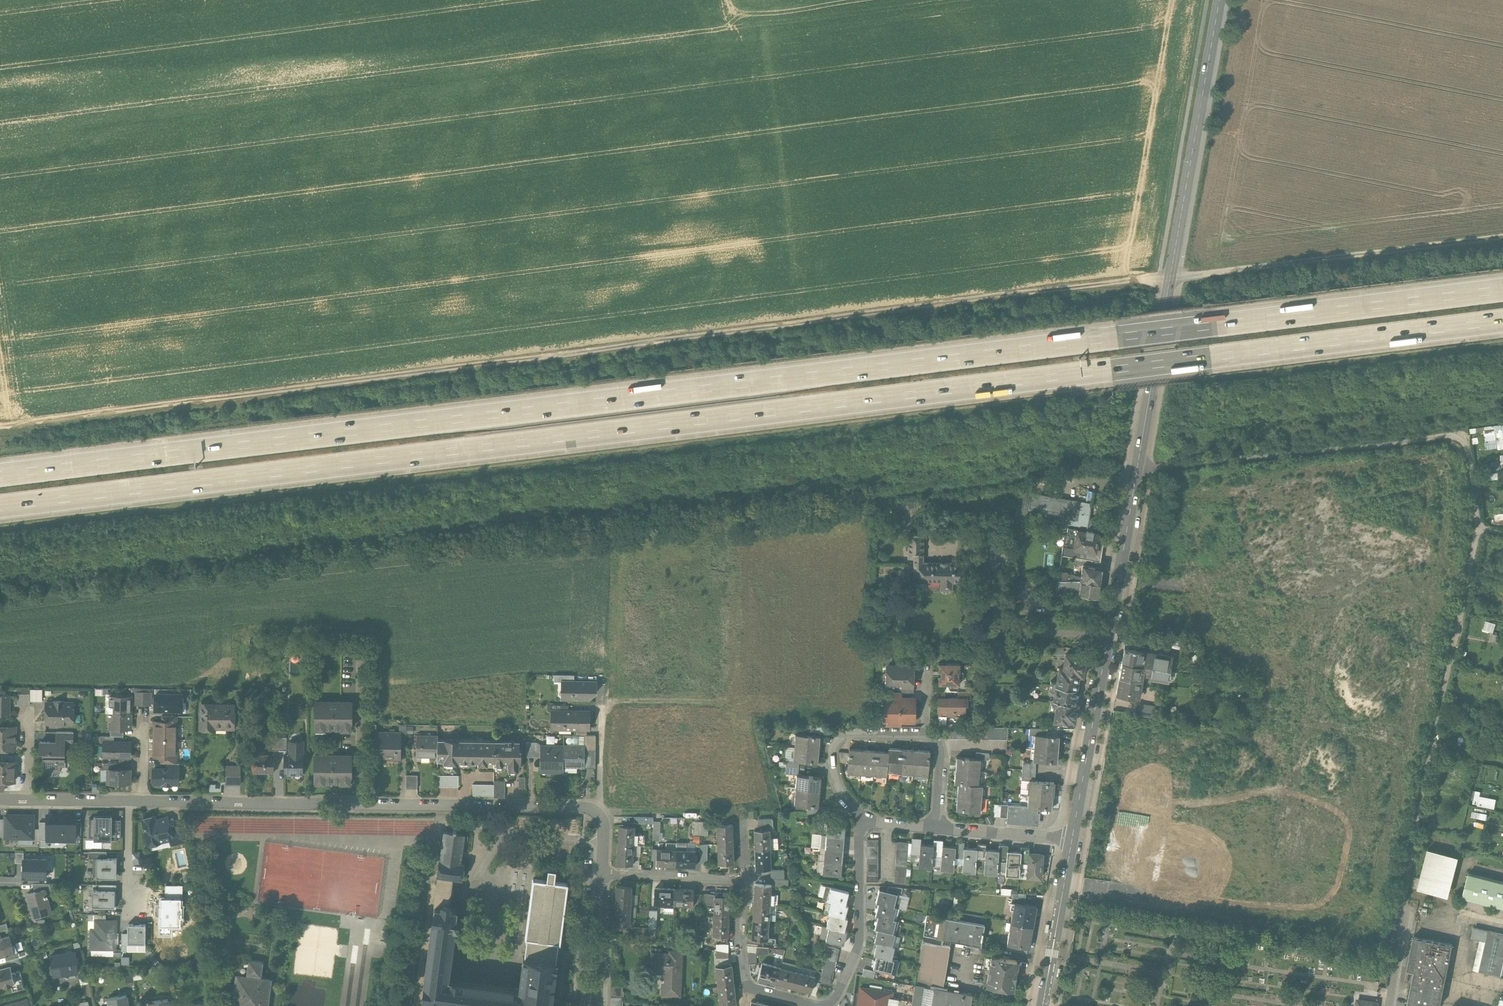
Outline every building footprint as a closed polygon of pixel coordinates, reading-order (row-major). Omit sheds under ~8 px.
[(1091,503),(1019,491),(1015,515),(1087,527),(1091,503)] [(1495,524),(1502,523),(1502,513),(1494,513),(1495,524)] [(1086,532),(1077,531),(1077,529),(1068,528),(1066,535),(1064,534),(1061,554),(1100,561),(1103,541),(1097,540),(1098,534),(1092,533),(1092,531),(1086,530),(1086,532)] [(923,533),(909,533),(908,558),(914,558),(923,558),(923,533)] [(969,563),(923,562),(923,558),(914,558),(913,588),(917,588),(920,591),(923,588),(926,589),(927,582),(941,582),(940,589),(952,589),(952,582),(968,582),(968,575),(969,563)] [(1101,567),(1083,565),(1081,577),(1075,577),(1074,575),(1068,575),(1067,573),(1059,572),(1058,581),(1080,581),(1098,584),(1101,567)] [(988,570),(975,570),(975,575),(968,575),(968,582),(975,582),(975,593),(988,593),(988,581),(990,581),(990,575),(988,575),(988,570)] [(1058,581),(1049,581),(1048,596),(1078,596),(1078,595),(1096,597),(1098,584),(1080,581),(1058,581)] [(1485,620),(1483,629),(1493,631),(1495,623),(1485,620)] [(888,643),(895,649),(904,640),(897,634),(888,643)] [(1171,656),(1124,649),(1122,662),(1169,670),(1171,656)] [(1088,658),(1066,654),(1065,655),(1063,669),(1058,668),(1058,673),(1080,679),(1084,680),(1088,658)] [(1169,670),(1122,662),(1119,676),(1139,680),(1140,674),(1142,674),(1150,675),(1150,678),(1167,681),(1169,670)] [(959,664),(939,664),(939,672),(941,672),(940,676),(938,676),(938,684),(959,685),(959,677),(962,677),(963,676),(963,672),(963,671),(959,671),(959,664)] [(912,665),(889,665),(888,686),(901,686),(912,686),(912,665)] [(1080,679),(1058,673),(1056,683),(1050,681),(1050,685),(1078,691),(1080,679)] [(1139,680),(1119,676),(1116,694),(1138,698),(1141,680),(1139,680)] [(574,681),(563,681),(563,682),(563,699),(588,700),(588,690),(596,690),(596,682),(574,681)] [(1078,691),(1050,685),(1049,689),(1055,690),(1053,701),(1075,705),(1078,691)] [(43,690),(30,690),(30,694),(30,702),(42,702),(43,690)] [(30,694),(18,694),(18,706),(30,706),(30,702),(30,694)] [(182,696),(155,695),(155,710),(180,710),(180,705),(182,703),(182,696)] [(0,696),(0,714),(9,714),(9,697),(0,696)] [(131,697),(110,696),(109,706),(114,706),(113,714),(131,714),(131,697)] [(888,698),(884,698),(884,710),(914,710),(914,699),(901,699),(888,698)] [(958,698),(938,698),(938,716),(964,716),(964,703),(967,703),(967,699),(958,698)] [(1075,705),(1053,701),(1052,704),(1056,705),(1052,722),(1060,724),(1059,727),(1068,728),(1068,725),(1076,726),(1079,706),(1075,705)] [(64,702),(54,702),(54,703),(47,703),(47,724),(73,725),(73,703),(64,703),(64,702)] [(351,702),(315,702),(315,728),(317,728),(317,726),(323,726),(325,728),(341,728),(343,726),(350,726),(350,728),(351,728),(351,702)] [(1150,706),(1136,703),(1135,714),(1148,716),(1150,706)] [(234,705),(214,705),(214,704),(201,704),(201,730),(214,730),(214,726),(226,727),(226,729),(234,730),(234,705)] [(914,710),(884,710),(884,721),(888,721),(900,721),(914,721),(914,710)] [(557,711),(553,711),(553,721),(554,721),(554,726),(561,726),(571,726),(571,729),(575,729),(587,729),(590,729),(590,728),(587,728),(587,712),(590,712),(568,711),(557,711)] [(131,714),(113,714),(113,719),(110,722),(110,729),(111,729),(124,729),(131,729),(131,714)] [(162,722),(155,722),(155,740),(176,740),(176,722),(162,722)] [(826,725),(813,725),(812,732),(825,733),(826,725)] [(0,727),(0,751),(1,751),(3,749),(15,750),(15,728),(4,727),(0,727)] [(124,729),(111,729),(111,737),(114,737),(124,737),(124,729)] [(1047,729),(1030,729),(1029,735),(1035,736),(1034,747),(1058,750),(1059,737),(1047,736),(1047,729)] [(74,732),(58,732),(57,743),(57,745),(65,745),(73,745),(74,732)] [(376,732),(375,732),(375,736),(375,760),(376,760),(376,757),(393,757),(393,759),(399,759),(398,760),(400,760),(400,741),(399,741),(400,733),(399,732),(376,732)] [(438,735),(416,735),(416,756),(437,756),(438,740),(438,735)] [(587,735),(584,735),(584,745),(584,750),(595,750),(596,735),(587,735)] [(819,737),(795,735),(794,748),(818,750),(819,737)] [(176,740),(155,740),(154,757),(162,757),(176,757),(176,740)] [(494,741),(438,740),(437,756),(437,761),(443,761),(443,763),(444,763),(444,761),(445,761),(446,760),(451,760),(453,762),(453,763),(453,762),(459,763),(459,764),(459,763),(467,763),(467,764),(475,764),(476,763),(476,762),(478,762),(478,764),(478,763),(480,761),(485,761),(486,762),(487,762),(487,764),(488,764),(488,762),(494,762),(494,741)] [(303,741),(289,741),(289,755),(284,755),(284,773),(294,773),(294,771),(302,771),(303,741)] [(519,741),(494,741),(494,762),(494,764),(495,764),(495,765),(496,765),(496,764),(502,764),(502,765),(503,765),(503,764),(505,764),(505,768),(507,769),(507,770),(508,770),(508,769),(515,769),(515,770),(515,769),(518,769),(518,770),(519,770),(519,765),(521,765),(521,750),(519,750),(519,741)] [(114,742),(104,742),(104,743),(104,757),(130,757),(131,743),(114,742)] [(537,742),(526,742),(525,754),(536,754),(537,742)] [(57,743),(41,743),(40,753),(44,753),(44,762),(47,765),(47,772),(59,772),(60,762),(65,762),(65,745),(57,745),(57,743)] [(563,745),(540,745),(540,771),(563,771),(563,767),(563,745)] [(584,745),(563,745),(563,767),(564,767),(564,765),(583,765),(583,768),(584,768),(584,750),(584,745)] [(1058,750),(1034,747),(1033,761),(1033,764),(1036,764),(1057,765),(1058,750)] [(818,750),(794,748),(793,761),(799,761),(817,763),(818,750)] [(902,749),(889,748),(888,752),(887,771),(900,773),(902,749)] [(863,750),(849,749),(849,753),(848,764),(847,772),(861,773),(863,750)] [(915,750),(902,749),(900,773),(913,774),(915,750)] [(875,751),(863,750),(861,773),(873,775),(875,751)] [(930,751),(915,750),(913,774),(928,775),(930,751)] [(849,753),(839,751),(838,754),(838,756),(838,758),(839,763),(848,764),(849,753)] [(888,752),(875,751),(873,775),(886,776),(887,771),(888,752)] [(263,753),(254,753),(253,773),(254,773),(254,771),(264,771),(264,773),(273,773),(273,753),(273,754),(263,754),(263,753)] [(351,755),(315,755),(315,781),(316,781),(316,779),(323,779),(325,781),(341,781),(343,779),(349,779),(349,782),(351,782),(351,755)] [(974,759),(957,757),(955,770),(979,772),(980,759),(974,759)] [(793,761),(782,760),(781,767),(798,768),(799,761),(793,761)] [(1033,761),(1021,760),(1020,768),(1036,769),(1036,764),(1033,764),(1033,761)] [(0,761),(0,782),(4,782),(14,782),(15,762),(6,762),(6,761),(0,761)] [(241,767),(227,766),(226,784),(241,785),(241,767)] [(798,768),(781,767),(781,774),(796,775),(798,775),(798,768)] [(168,769),(154,769),(154,783),(163,783),(163,785),(172,785),(172,783),(178,783),(179,769),(168,769)] [(119,770),(108,770),(108,783),(131,783),(131,770),(119,770)] [(979,772),(955,770),(954,783),(958,783),(978,785),(979,772)] [(417,775),(406,775),(405,789),(417,789),(417,775)] [(798,775),(796,775),(795,788),(819,790),(820,777),(798,775)] [(458,776),(437,776),(437,787),(458,788),(458,776)] [(1035,781),(1021,780),(1020,794),(1028,795),(1052,797),(1054,797),(1055,783),(1035,781)] [(505,781),(494,781),(494,785),(494,797),(494,798),(504,798),(505,781)] [(978,785),(958,783),(957,796),(981,798),(982,785),(978,785)] [(494,785),(472,785),(472,796),(494,797),(494,785)] [(819,790),(795,788),(794,804),(804,805),(803,813),(816,814),(816,806),(818,806),(819,790)] [(1494,809),(1496,799),(1479,795),(1480,791),(1475,790),(1471,803),(1494,809)] [(1052,797),(1028,795),(1028,807),(1027,810),(1038,811),(1052,812),(1052,797)] [(981,798),(957,796),(956,809),(980,811),(981,798)] [(1008,805),(1001,804),(1000,818),(1007,818),(1008,805)] [(1028,807),(1008,805),(1007,818),(1007,824),(1038,827),(1040,815),(1037,814),(1038,811),(1027,810),(1028,807)] [(818,806),(816,806),(816,814),(830,815),(830,807),(818,806)] [(33,815),(5,815),(5,819),(5,837),(5,838),(19,838),(19,845),(33,845),(33,840),(39,841),(39,829),(33,829),(33,815)] [(76,816),(47,815),(47,822),(47,840),(76,841),(76,834),(81,834),(81,822),(76,822),(76,816)] [(112,817),(94,816),(94,818),(89,818),(89,838),(94,838),(94,840),(112,841),(112,840),(117,840),(117,838),(121,838),(121,820),(112,820),(112,817)] [(989,816),(984,819),(987,825),(993,822),(989,816)] [(154,817),(143,819),(150,851),(171,846),(169,836),(172,835),(171,832),(168,818),(155,821),(154,817)] [(772,819),(757,819),(758,828),(772,827),(772,819)] [(47,840),(47,822),(39,822),(39,829),(39,841),(47,840)] [(845,824),(827,823),(826,836),(844,837),(845,824)] [(176,830),(171,832),(172,835),(169,836),(171,846),(185,843),(182,825),(176,827),(176,830)] [(634,826),(619,825),(618,844),(633,845),(644,846),(645,835),(634,834),(634,826)] [(732,825),(717,825),(718,845),(733,844),(732,825)] [(533,880),(525,939),(527,939),(525,957),(523,957),(519,989),(448,979),(457,910),(450,909),(451,904),(450,904),(453,879),(462,880),(464,865),(468,865),(471,844),(463,843),(465,828),(460,828),(459,834),(444,832),(440,861),(439,861),(437,876),(439,876),(421,1005),(452,1005),(452,1003),(475,1005),(551,1005),(555,970),(556,970),(557,961),(556,961),(558,942),(559,943),(567,884),(554,882),(555,871),(548,870),(547,881),(533,880)] [(770,830),(754,830),(755,850),(770,849),(778,849),(778,838),(770,838),(770,830)] [(844,837),(826,836),(825,849),(843,850),(844,837)] [(921,839),(912,838),(911,854),(920,854),(918,867),(932,869),(933,855),(934,845),(933,845),(920,844),(921,839)] [(955,847),(942,846),(943,841),(934,840),(933,845),(934,845),(933,855),(941,856),(940,869),(954,870),(955,857),(955,847)] [(977,848),(964,847),(965,842),(956,842),(955,847),(955,857),(963,858),(962,871),(975,872),(976,859),(977,848)] [(999,850),(986,849),(986,844),(977,843),(977,848),(976,859),(985,860),(984,873),(997,874),(998,861),(999,850)] [(633,845),(618,844),(617,864),(632,864),(633,845)] [(733,844),(718,845),(718,864),(733,863),(733,844)] [(1020,852),(1007,851),(1008,846),(999,845),(999,850),(998,861),(1007,862),(1006,875),(1019,876),(1020,863),(1021,852),(1020,852)] [(1043,854),(1029,853),(1030,848),(1021,847),(1020,852),(1021,852),(1020,863),(1028,864),(1027,877),(1041,878),(1043,854)] [(676,850),(657,849),(656,864),(675,865),(676,850)] [(770,849),(755,850),(756,869),(771,868),(770,849)] [(843,850),(825,849),(824,861),(842,863),(843,850)] [(695,851),(676,850),(675,865),(694,866),(695,851)] [(1458,858),(1428,850),(1417,889),(1448,897),(1458,858)] [(89,859),(93,859),(93,871),(96,871),(96,878),(117,878),(117,859),(107,859),(107,853),(89,853),(89,859)] [(47,860),(24,860),(24,854),(15,854),(15,863),(23,863),(23,878),(28,878),(28,883),(33,883),(40,884),(40,878),(46,878),(47,860)] [(842,863),(824,861),(823,875),(841,876),(842,863)] [(784,880),(784,870),(771,870),(770,879),(774,879),(784,880)] [(1468,874),(1462,898),(1502,908),(1502,883),(1468,874)] [(784,880),(774,879),(774,886),(788,887),(788,880),(784,880)] [(40,884),(33,883),(36,892),(45,889),(45,890),(51,889),(50,884),(40,884)] [(164,896),(158,896),(158,905),(154,905),(153,923),(158,923),(158,935),(172,935),(172,927),(183,927),(184,884),(164,883),(164,896)] [(771,885),(756,884),(754,903),(770,904),(771,885)] [(98,891),(93,891),(92,906),(94,906),(94,908),(116,909),(116,902),(115,902),(115,885),(98,885),(98,891)] [(631,886),(616,886),(615,905),(630,905),(631,894),(631,886)] [(848,892),(821,886),(818,896),(823,897),(822,900),(830,901),(845,905),(848,892)] [(903,888),(889,887),(888,891),(897,894),(901,895),(903,888)] [(36,892),(27,894),(27,895),(28,895),(33,917),(33,918),(51,913),(45,890),(45,889),(36,892)] [(674,890),(655,889),(654,904),(673,905),(674,890)] [(888,891),(879,889),(876,902),(879,903),(896,907),(906,910),(909,897),(901,895),(897,894),(888,891)] [(693,890),(674,890),(673,905),(693,905),(693,890)] [(727,895),(720,894),(720,897),(715,897),(715,895),(704,894),(704,895),(703,907),(714,907),(714,916),(729,917),(730,898),(727,898),(727,895)] [(1025,897),(1013,896),(1012,904),(1014,904),(1014,903),(1023,905),(1025,897)] [(845,905),(830,901),(827,914),(830,914),(845,918),(848,906),(845,905)] [(770,904),(754,903),(753,919),(769,920),(775,920),(776,905),(770,904)] [(896,907),(879,903),(876,915),(878,916),(893,919),(896,907)] [(1023,905),(1014,903),(1014,904),(1011,923),(1033,926),(1036,907),(1023,905)] [(630,905),(615,905),(615,924),(629,925),(630,905)] [(657,910),(649,910),(648,928),(656,928),(657,910)] [(845,918),(830,914),(826,927),(844,931),(847,919),(845,918)] [(984,925),(927,914),(922,941),(942,945),(943,939),(968,943),(968,945),(980,948),(980,945),(981,945),(984,925)] [(729,917),(714,916),(713,936),(728,936),(729,917)] [(893,919),(878,916),(875,928),(878,929),(893,933),(896,920),(893,919)] [(769,920),(753,919),(751,938),(763,939),(767,939),(767,938),(769,920)] [(106,920),(88,920),(87,929),(90,929),(89,950),(92,950),(91,955),(113,956),(113,949),(116,949),(117,921),(106,920)] [(0,925),(0,932),(8,930),(7,923),(0,925)] [(1033,926),(1011,923),(1013,923),(1012,931),(1009,930),(1007,944),(1015,945),(1027,947),(1029,948),(1033,926)] [(146,924),(128,924),(128,933),(122,933),(122,951),(146,952),(146,924)] [(1488,931),(1461,925),(1459,935),(1486,941),(1488,931)] [(844,931),(826,927),(823,926),(820,936),(826,937),(826,940),(843,944),(847,932),(844,931)] [(648,928),(634,927),(634,936),(648,939),(648,928)] [(893,933),(878,929),(875,942),(877,942),(892,946),(895,933),(893,933)] [(1488,931),(1486,941),(1479,971),(1500,976),(1493,1004),(1479,1001),(1477,1005),(1502,1005),(1502,934),(1488,931)] [(0,939),(0,957),(7,955),(17,952),(13,935),(0,939)] [(1414,936),(1407,970),(1414,971),(1407,1005),(1435,1005),(1440,1005),(1453,945),(1414,936)] [(775,938),(767,938),(767,939),(763,939),(763,946),(775,947),(775,938)] [(942,945),(922,941),(915,984),(942,989),(950,946),(942,945)] [(892,946),(877,942),(874,954),(877,955),(891,959),(894,946),(892,946)] [(1027,947),(1015,945),(1014,951),(1026,953),(1027,947)] [(839,950),(828,947),(826,953),(838,956),(839,950)] [(674,953),(652,952),(651,961),(652,961),(652,973),(663,973),(662,989),(669,990),(669,996),(680,996),(682,951),(674,950),(674,953)] [(727,950),(715,950),(715,958),(727,958),(727,950)] [(17,952),(7,955),(8,961),(19,958),(17,952)] [(75,952),(65,953),(65,954),(51,956),(53,976),(78,973),(75,952)] [(838,956),(826,953),(825,958),(837,961),(838,956)] [(891,959),(877,955),(873,968),(896,973),(899,960),(891,959)] [(1018,960),(992,956),(987,984),(1013,989),(1018,960)] [(837,961),(825,958),(823,964),(835,967),(837,961)] [(249,960),(247,974),(250,974),(249,977),(237,976),(234,1005),(266,1005),(270,980),(258,978),(258,975),(261,976),(263,961),(249,960)] [(781,968),(762,963),(758,978),(777,983),(781,968)] [(731,964),(716,966),(718,986),(734,984),(731,964)] [(835,967),(823,964),(822,969),(834,972),(835,967)] [(10,967),(0,970),(0,986),(4,985),(4,987),(12,985),(11,983),(17,981),(15,973),(12,974),(10,967)] [(796,971),(781,968),(777,983),(792,987),(796,971)] [(834,972),(822,969),(821,975),(832,978),(834,972)] [(875,971),(864,969),(862,975),(874,977),(875,971)] [(815,976),(796,971),(792,987),(811,991),(815,976)] [(832,978),(821,975),(819,982),(831,985),(832,978)] [(623,984),(611,984),(611,997),(623,997),(623,984)] [(734,984),(718,986),(720,1005),(736,1003),(734,984)] [(915,984),(912,1005),(916,1005),(970,1005),(972,994),(942,989),(915,984)] [(860,988),(857,1005),(890,1005),(892,994),(881,992),(882,988),(870,986),(869,990),(860,988)] [(107,998),(108,1005),(128,1005),(126,995),(107,998)] [(611,997),(611,1005),(623,1005),(623,997),(611,997)]
